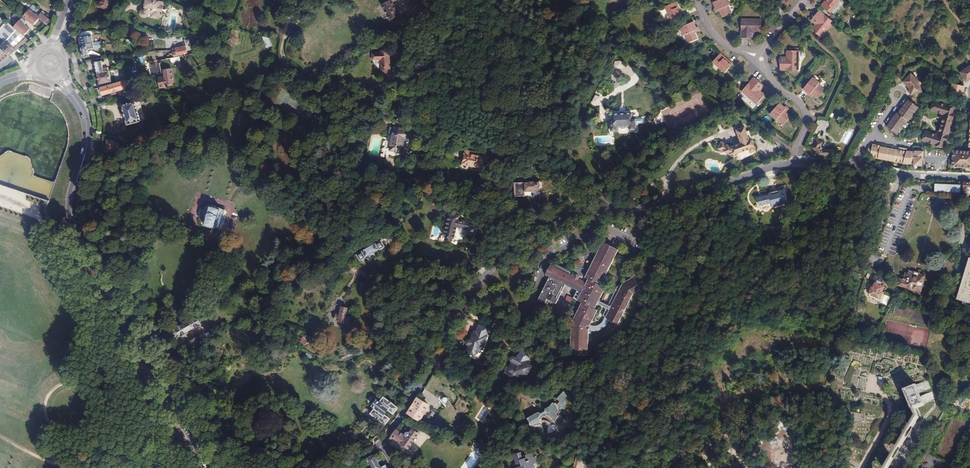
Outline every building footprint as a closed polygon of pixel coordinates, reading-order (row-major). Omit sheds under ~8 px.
[(24,4),(26,7),(30,9),(32,7),(26,1),(25,2),(23,0),(18,0),(24,4)] [(99,6),(108,9),(111,0),(101,0),(99,6)] [(143,4),(144,5),(143,8),(140,9),(140,12),(142,15),(145,16),(147,15),(148,12),(150,13),(150,15),(158,17),(161,9),(163,4),(162,3),(163,0),(144,0),(143,4)] [(385,0),(376,0),(373,1),(382,17),(391,12),(385,0)] [(713,2),(716,8),(717,10),(719,9),(720,11),(723,17),(732,13),(728,5),(730,4),(728,0),(718,0),(713,2)] [(830,13),(840,0),(828,0),(826,2),(825,1),(821,6),(830,13)] [(676,2),(666,6),(672,21),(681,18),(677,8),(679,7),(676,2)] [(26,7),(24,4),(18,11),(21,13),(26,7)] [(34,5),(32,7),(30,9),(33,12),(39,17),(46,24),(50,20),(34,5)] [(33,24),(39,17),(33,12),(30,9),(26,7),(21,13),(23,16),(33,24)] [(821,38),(834,22),(819,11),(815,17),(820,21),(816,25),(812,30),(821,38)] [(811,21),(816,25),(820,21),(815,17),(811,21)] [(761,20),(741,19),(741,37),(749,38),(749,31),(754,31),(761,31),(761,20)] [(16,29),(24,36),(30,29),(20,20),(13,27),(16,29)] [(13,53),(20,46),(28,39),(24,36),(16,29),(13,27),(7,22),(0,30),(0,36),(6,42),(3,44),(13,53)] [(696,27),(694,22),(680,27),(684,35),(685,35),(689,43),(698,39),(695,33),(694,31),(697,30),(696,27)] [(79,39),(80,45),(88,43),(87,36),(93,35),(92,31),(91,31),(79,30),(79,39)] [(272,46),(270,36),(262,38),(265,48),(272,46)] [(82,53),(83,56),(89,55),(88,47),(99,45),(99,43),(93,44),(93,42),(88,43),(80,45),(82,53)] [(0,48),(10,56),(13,53),(3,44),(0,48)] [(181,56),(190,54),(188,45),(177,47),(178,51),(175,51),(176,57),(178,56),(181,56)] [(1,63),(10,56),(0,48),(0,63),(1,63)] [(780,70),(799,71),(799,51),(787,50),(787,57),(787,63),(781,63),(780,70)] [(376,72),(374,53),(365,54),(365,55),(357,56),(357,63),(366,63),(367,74),(373,84),(380,79),(376,72)] [(720,53),(713,62),(725,73),(731,65),(724,58),(725,57),(720,53)] [(10,56),(1,63),(5,67),(14,60),(10,56)] [(94,61),(96,73),(108,71),(107,66),(102,67),(102,64),(106,64),(105,60),(94,61)] [(961,72),(968,82),(969,80),(969,66),(961,72)] [(172,68),(166,70),(167,77),(160,78),(161,88),(175,85),(172,68)] [(108,71),(96,73),(98,84),(110,82),(108,71)] [(912,74),(903,83),(909,88),(911,96),(923,92),(920,82),(912,74)] [(763,86),(754,78),(742,91),(757,104),(764,96),(759,91),(763,86)] [(803,89),(808,93),(807,94),(811,97),(814,94),(819,98),(825,90),(818,85),(819,83),(812,78),(803,89)] [(115,85),(102,88),(104,94),(110,93),(110,96),(120,93),(119,90),(128,88),(127,82),(117,84),(115,85)] [(953,83),(951,91),(963,94),(965,86),(953,83)] [(598,106),(601,97),(595,95),(591,103),(598,106)] [(918,108),(908,100),(897,114),(896,113),(885,127),(896,134),(906,121),(907,121),(918,108)] [(141,101),(137,102),(141,120),(145,119),(141,101)] [(956,108),(935,101),(932,111),(944,115),(938,135),(926,131),(923,141),(944,148),(956,108)] [(141,120),(137,102),(123,106),(123,108),(122,109),(123,111),(124,112),(125,113),(125,116),(126,118),(125,120),(125,122),(127,122),(128,124),(141,120)] [(785,106),(784,107),(780,103),(770,114),(776,120),(777,119),(784,124),(791,117),(786,113),(788,110),(785,106)] [(620,112),(620,114),(613,114),(613,120),(610,120),(610,131),(617,131),(617,128),(629,127),(629,130),(635,130),(635,119),(632,119),(631,113),(624,114),(624,112),(620,112)] [(415,131),(395,127),(390,150),(401,152),(405,137),(413,139),(415,131)] [(721,142),(718,149),(730,155),(730,154),(736,157),(738,154),(749,150),(750,153),(756,151),(752,140),(750,141),(745,127),(736,130),(741,144),(733,147),(732,147),(721,142)] [(848,145),(853,133),(848,131),(844,143),(848,145)] [(108,140),(105,152),(111,151),(115,150),(119,148),(121,144),(115,143),(115,142),(108,140)] [(817,140),(813,148),(815,150),(816,152),(818,155),(818,156),(833,156),(833,149),(822,150),(820,146),(822,143),(817,140)] [(899,150),(881,147),(881,146),(873,144),(872,149),(869,148),(867,154),(870,155),(870,157),(903,163),(907,151),(907,149),(899,147),(899,150)] [(465,151),(463,164),(475,167),(474,169),(484,171),(487,159),(475,156),(475,153),(465,151)] [(907,151),(903,163),(903,164),(915,165),(915,166),(923,167),(923,159),(924,159),(924,152),(916,151),(916,152),(907,151)] [(953,151),(952,167),(969,168),(969,152),(953,151)] [(524,182),(514,182),(514,196),(524,196),(524,192),(540,191),(539,181),(524,181),(524,182)] [(769,195),(757,198),(759,206),(771,203),(772,207),(787,203),(784,189),(768,193),(769,195)] [(221,208),(211,205),(210,211),(209,211),(208,212),(207,212),(206,213),(205,214),(205,215),(205,216),(206,217),(207,218),(205,225),(215,228),(221,208)] [(460,216),(449,213),(444,237),(446,237),(452,241),(452,238),(455,239),(457,227),(469,230),(469,233),(476,234),(478,227),(477,227),(478,224),(459,219),(460,216)] [(383,249),(386,246),(382,240),(357,254),(361,260),(367,258),(367,257),(382,248),(383,249)] [(597,305),(598,305),(599,304),(600,301),(600,300),(599,300),(605,288),(601,285),(618,250),(603,242),(585,277),(588,279),(586,283),(578,279),(579,276),(575,274),(574,277),(569,275),(570,272),(568,271),(568,270),(556,264),(555,266),(551,264),(545,275),(550,277),(538,300),(545,303),(547,299),(556,303),(566,284),(577,290),(573,298),(582,303),(574,318),(576,319),(574,324),(573,328),(571,328),(570,355),(588,355),(589,329),(586,329),(587,325),(589,326),(598,310),(595,309),(597,305)] [(956,299),(969,303),(969,258),(969,257),(956,299)] [(899,279),(898,285),(911,289),(911,290),(915,291),(915,290),(921,291),(925,275),(920,274),(920,273),(914,271),(914,272),(909,270),(908,272),(907,272),(907,273),(905,273),(903,280),(899,279)] [(875,275),(872,283),(875,284),(873,288),(872,287),(869,294),(880,299),(883,292),(882,292),(884,286),(886,280),(875,275)] [(606,309),(602,316),(606,318),(608,319),(618,324),(633,293),(642,288),(637,280),(635,281),(633,277),(617,286),(608,304),(607,304),(607,305),(605,308),(605,309),(606,309)] [(882,302),(886,304),(890,297),(885,294),(882,302)] [(568,295),(564,301),(569,304),(573,298),(568,295)] [(900,295),(899,299),(915,306),(916,300),(900,295)] [(349,308),(343,307),(341,314),(338,313),(336,319),(340,320),(340,321),(345,322),(345,321),(349,322),(350,316),(347,315),(349,308)] [(177,329),(176,330),(180,336),(181,336),(182,336),(187,333),(194,328),(195,329),(200,326),(199,325),(200,324),(197,318),(196,319),(195,318),(190,321),(191,322),(183,326),(182,326),(177,329)] [(599,329),(603,327),(606,323),(608,319),(606,318),(604,321),(601,325),(598,327),(594,327),(589,326),(587,325),(586,329),(589,329),(593,330),(599,329)] [(487,335),(474,331),(471,340),(468,340),(467,341),(466,343),(467,345),(469,346),(468,351),(470,354),(474,356),(477,354),(479,349),(483,350),(487,335)] [(189,349),(189,350),(191,349),(207,339),(204,334),(199,337),(200,338),(192,342),(192,341),(186,344),(187,345),(186,346),(185,347),(185,348),(185,349),(186,349),(187,349),(188,349),(189,349)] [(303,337),(300,342),(305,346),(309,341),(303,337)] [(512,361),(509,367),(506,366),(502,374),(510,377),(511,374),(513,375),(515,372),(526,377),(532,366),(526,363),(532,354),(521,348),(516,358),(513,356),(511,357),(510,359),(511,361),(512,361)] [(901,390),(910,411),(912,416),(907,424),(909,425),(912,427),(918,417),(915,409),(924,405),(915,384),(901,390)] [(564,391),(549,406),(546,408),(545,411),(542,413),(538,412),(527,418),(529,422),(530,427),(531,432),(543,429),(541,422),(541,421),(541,419),(542,417),(543,416),(545,415),(549,415),(557,422),(560,418),(556,414),(569,402),(568,401),(571,398),(569,397),(570,396),(564,391)] [(369,411),(377,417),(386,424),(387,424),(391,419),(385,414),(389,409),(395,413),(399,408),(384,397),(380,402),(377,400),(369,411)] [(430,405),(418,398),(409,412),(421,419),(430,405)] [(482,406),(476,420),(485,424),(486,421),(484,420),(489,408),(482,406)] [(386,424),(377,417),(375,419),(384,427),(386,424)] [(406,435),(405,435),(396,429),(388,440),(390,441),(393,438),(401,444),(401,443),(408,448),(419,433),(412,428),(409,433),(409,432),(408,432),(407,433),(406,433),(406,435)] [(514,467),(533,467),(535,467),(534,464),(537,463),(535,456),(534,457),(532,453),(526,455),(526,457),(523,458),(521,452),(514,454),(517,464),(518,467),(514,467)] [(385,465),(381,467),(374,455),(368,458),(373,467),(387,467),(385,465)] [(583,457),(577,455),(574,467),(580,467),(583,457)]
